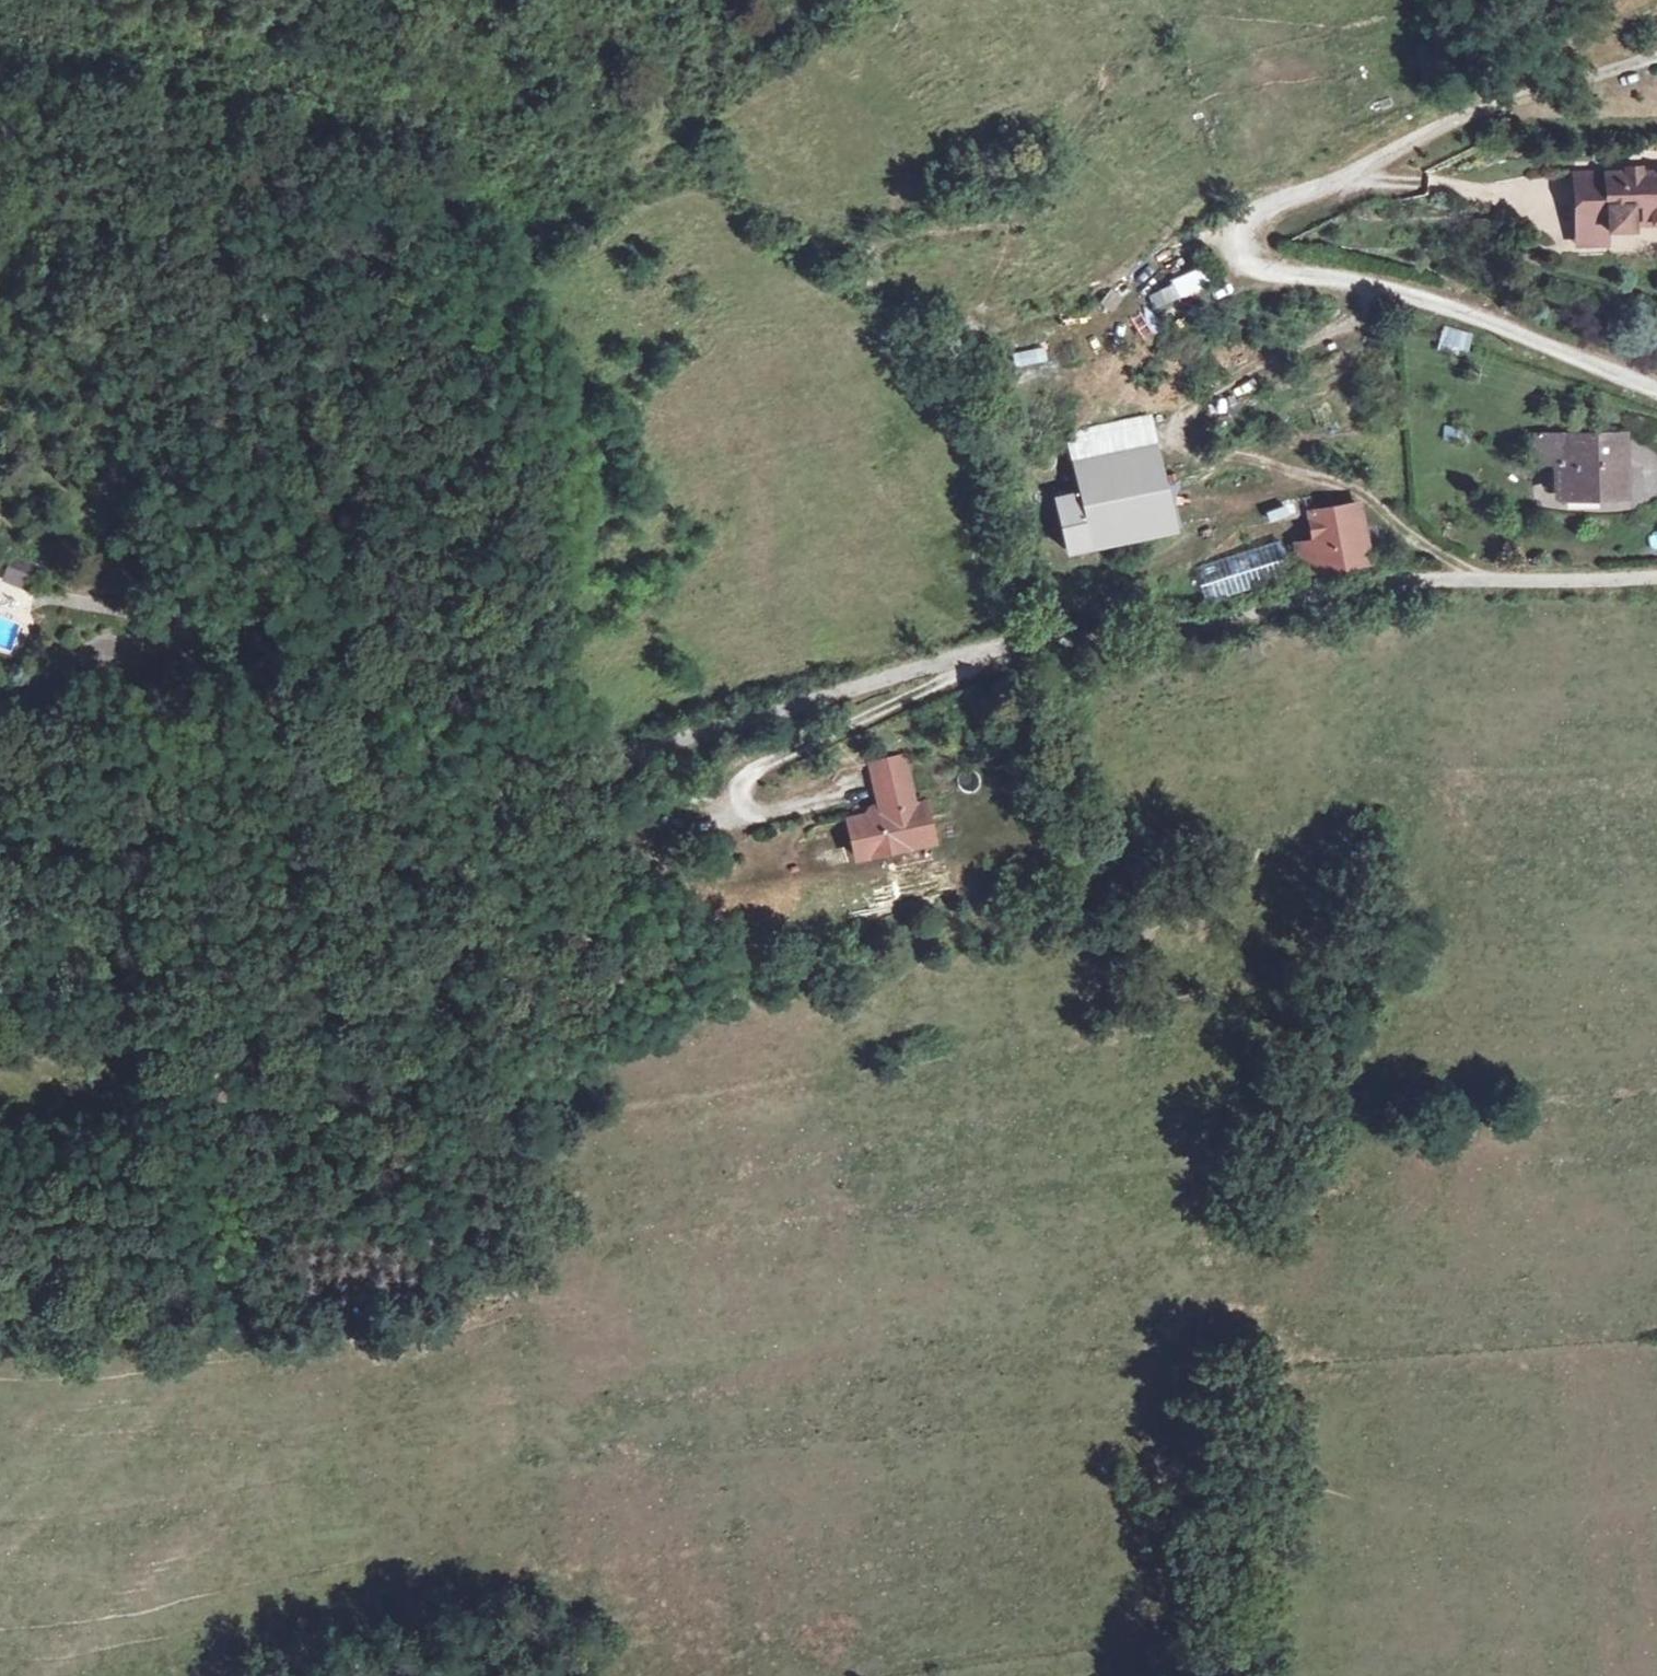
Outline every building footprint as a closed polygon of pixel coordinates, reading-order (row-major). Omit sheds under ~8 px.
[(1641,173),(1641,170),(1624,170),(1624,174),(1575,175),(1576,224),(1607,224),(1607,230),(1633,229),(1632,222),(1656,221),(1656,173),(1641,173)] [(1486,220),(1484,220),(1471,220),(1472,234),(1486,234),(1486,220)] [(1576,224),(1576,244),(1607,244),(1607,230),(1607,224),(1576,224)] [(1183,298),(1205,287),(1199,274),(1176,286),(1183,298)] [(1150,293),(1158,311),(1181,301),(1173,283),(1150,293)] [(1465,349),(1469,335),(1444,328),(1440,342),(1465,349)] [(1043,347),(1011,356),(1015,371),(1048,362),(1043,347)] [(1463,440),(1464,428),(1446,427),(1445,439),(1463,440)] [(1624,435),(1536,436),(1536,463),(1557,462),(1558,496),(1625,495),(1624,435)] [(1081,495),(1092,545),(1174,527),(1155,444),(1074,462),(1081,495)] [(1057,500),(1068,551),(1092,545),(1081,495),(1057,500)] [(1285,519),(1308,515),(1312,539),(1318,538),(1318,543),(1295,547),(1299,571),(1368,559),(1359,505),(1315,513),(1311,496),(1282,501),(1285,519)] [(1280,542),(1196,567),(1206,600),(1290,575),(1280,542)] [(40,570),(13,560),(6,579),(33,588),(40,570)] [(932,840),(925,803),(913,806),(903,757),(871,764),(878,797),(888,795),(891,811),(882,813),(881,811),(880,810),(878,808),(876,807),(873,807),(870,808),(869,809),(868,810),(866,813),(866,815),(848,819),(855,856),(932,840)] [(891,811),(888,795),(878,797),(882,813),(891,811)] [(808,875),(852,863),(848,845),(803,857),(808,875)]
